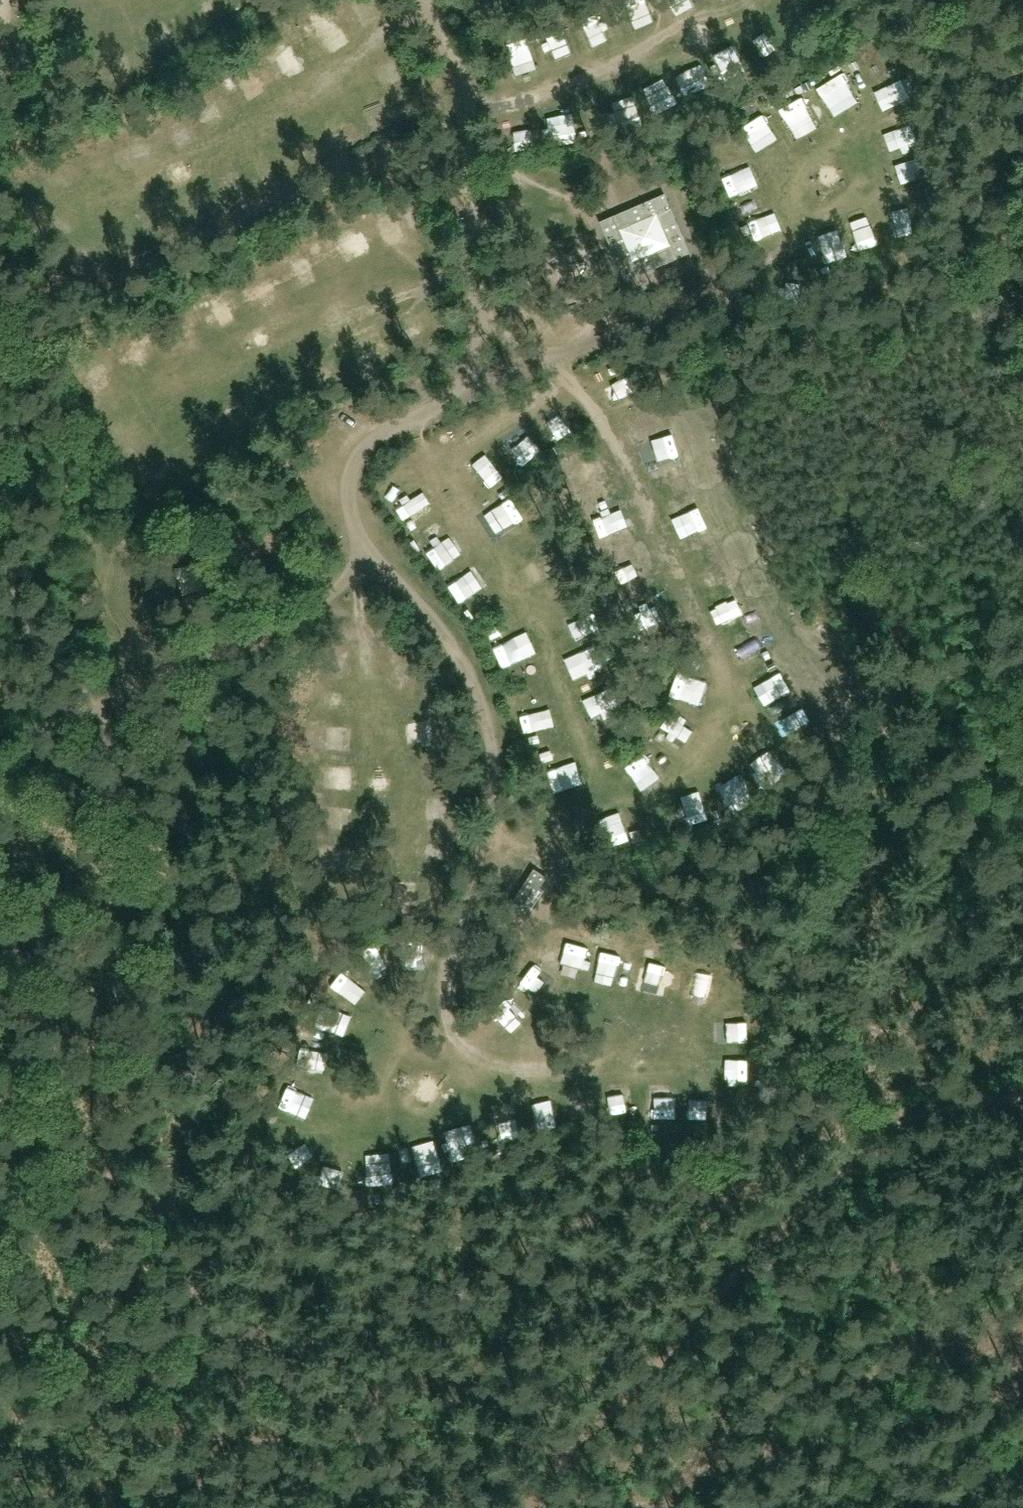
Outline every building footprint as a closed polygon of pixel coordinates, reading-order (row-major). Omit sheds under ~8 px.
[(691,23),(706,17),(700,0),(682,0),(691,23)] [(639,23),(644,42),(661,37),(656,18),(639,23)] [(350,26),(325,39),(331,52),(357,39),(350,26)] [(550,50),(559,78),(578,72),(568,44),(550,50)] [(518,58),(525,89),(540,85),(533,55),(518,58)] [(752,92),(746,69),(731,73),(737,95),(752,92)] [(818,144),(837,134),(822,106),(803,115),(818,144)] [(908,107),(885,115),(893,140),(916,132),(908,107)] [(754,140),(769,171),(791,160),(776,129),(754,140)] [(918,168),(919,173),(930,170),(924,147),(902,153),(907,171),(918,168)] [(669,210),(671,209),(665,195),(626,211),(627,215),(616,220),(615,216),(600,222),(617,262),(619,261),(621,266),(619,267),(625,281),(663,265),(661,261),(674,256),(676,260),(690,254),(673,214),(671,215),(669,210)] [(647,461),(667,454),(661,436),(641,443),(647,461)] [(522,508),(495,516),(502,543),(530,535),(522,508)] [(702,512),(684,516),(691,544),(709,539),(702,512)] [(605,646),(615,645),(613,628),(604,628),(605,646)] [(588,631),(576,635),(585,658),(597,653),(588,631)] [(505,662),(514,684),(549,669),(539,647),(505,662)] [(789,689),(775,693),(781,720),(795,717),(789,689)] [(684,714),(717,723),(722,705),(689,696),(684,714)] [(529,731),(541,758),(572,744),(560,717),(529,731)] [(630,735),(626,744),(643,752),(647,743),(630,735)] [(560,792),(572,791),(570,768),(558,768),(560,792)] [(642,834),(626,834),(628,863),(644,863),(642,834)] [(523,913),(528,906),(532,909),(545,889),(541,886),(547,877),(534,869),(510,905),(523,913)] [(677,1003),(682,984),(664,979),(659,998),(677,1003)] [(758,1049),(737,1048),(737,1065),(758,1066),(758,1049)] [(307,1078),(317,1082),(324,1065),(315,1061),(307,1078)] [(747,1107),(767,1106),(765,1085),(746,1086),(747,1107)] [(292,1108),(318,1120),(324,1108),(298,1096),(292,1108)] [(668,1143),(692,1142),(690,1115),(667,1116),(668,1143)] [(443,1172),(439,1153),(420,1157),(424,1176),(443,1172)] [(386,1172),(399,1171),(398,1158),(385,1159),(386,1172)] [(382,1188),(399,1187),(398,1173),(381,1174),(382,1188)]
